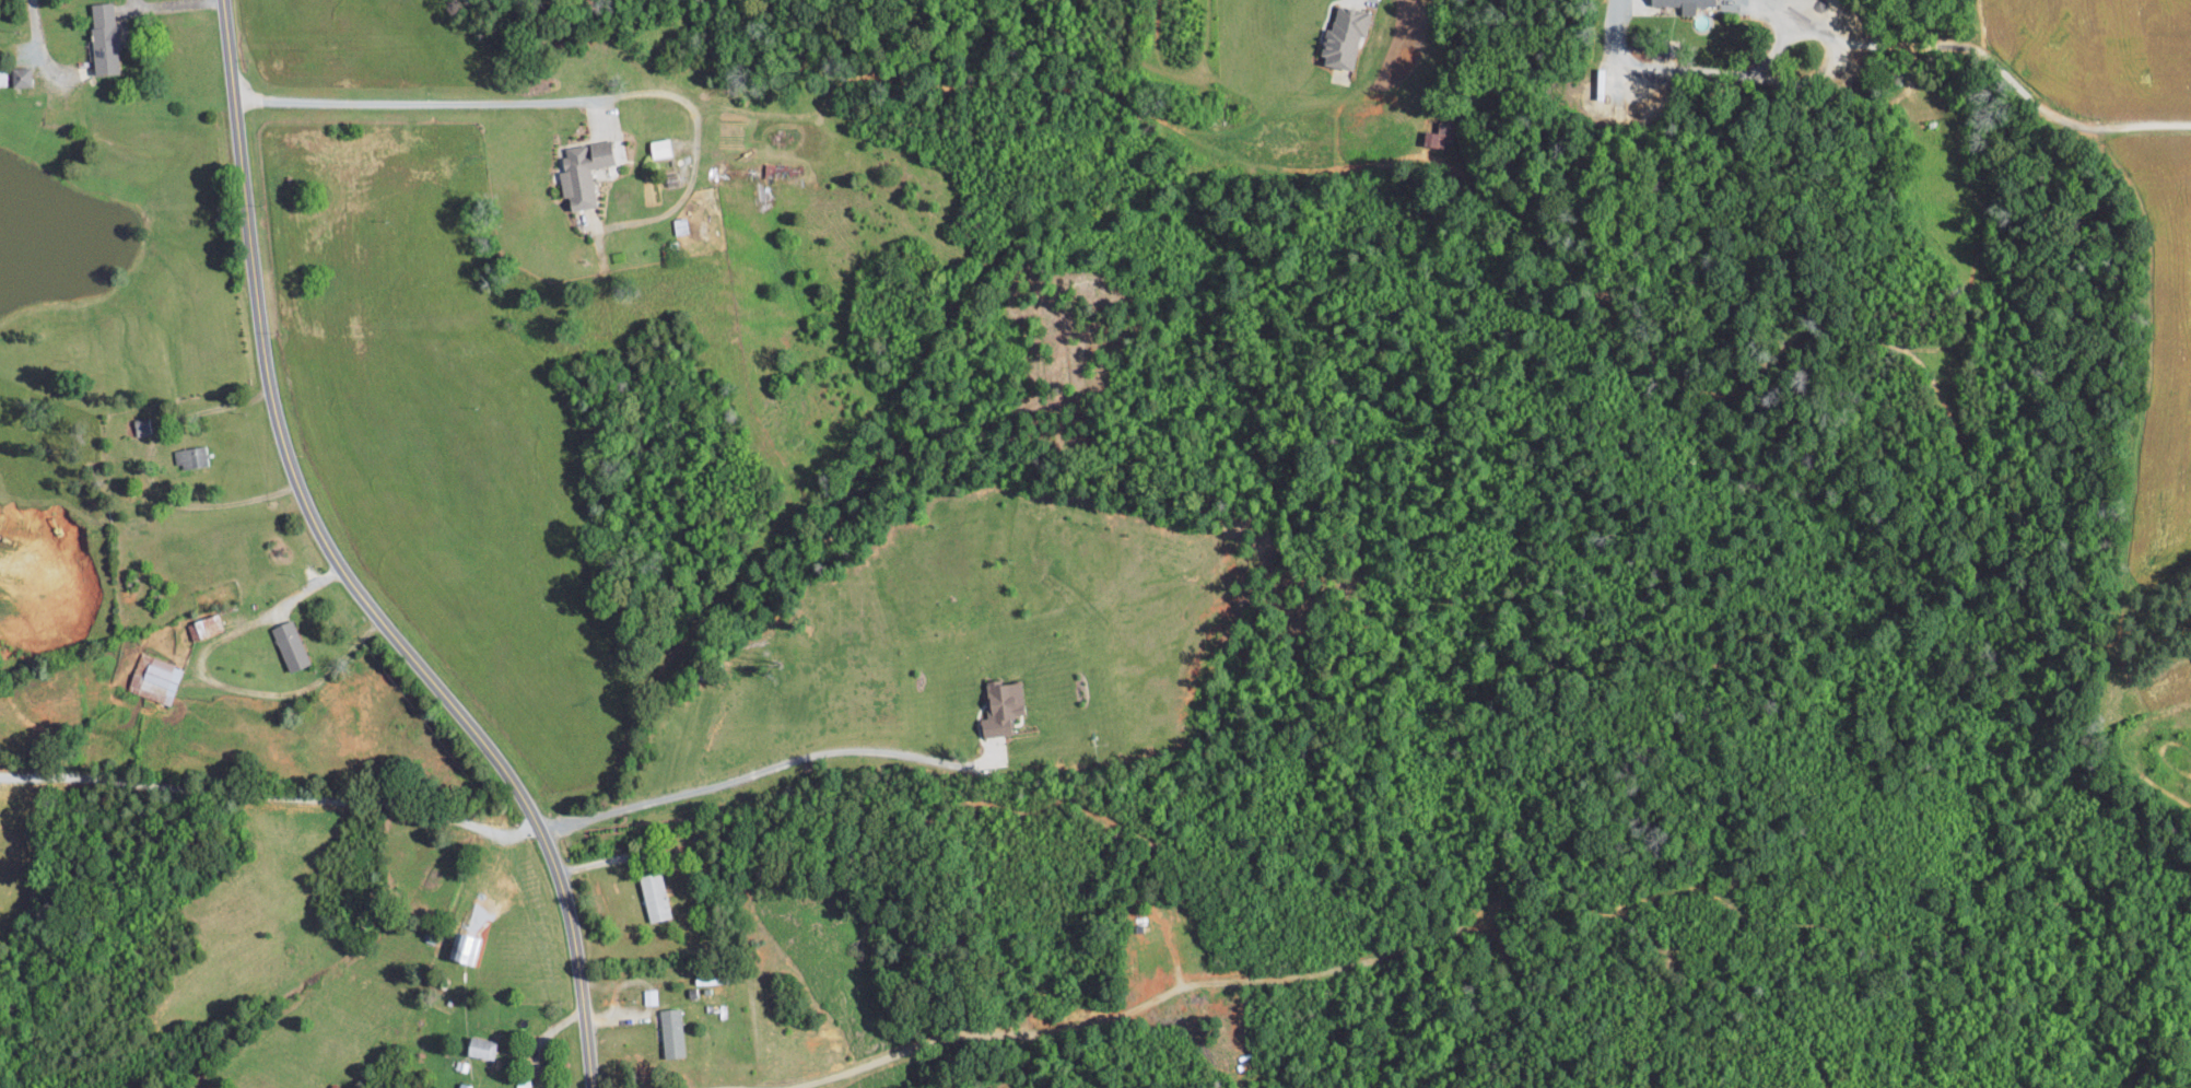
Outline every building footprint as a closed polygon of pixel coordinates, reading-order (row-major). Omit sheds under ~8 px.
[(1650,5),(1680,4),(1681,13),(1695,13),(1695,4),(1714,4),(1714,0),(1650,0),(1650,5)] [(118,73),(114,1),(89,2),(93,74),(118,73)] [(1351,70),(1360,34),(1365,35),(1370,12),(1337,4),(1331,28),(1327,27),(1319,62),(1351,70)] [(11,67),(11,86),(30,85),(29,66),(11,67)] [(652,158),(671,154),(668,137),(649,141),(652,158)] [(561,146),(564,170),(558,171),(562,197),(567,196),(569,210),(595,206),(590,167),(612,164),(609,139),(561,146)] [(173,449),(176,468),(207,463),(204,445),(173,449)] [(198,638),(223,632),(218,613),(193,620),(198,638)] [(307,665),(294,620),(272,626),(285,671),(307,665)] [(127,689),(169,705),(183,668),(150,656),(144,673),(134,670),(127,689)] [(981,737),(1010,734),(1008,716),(1023,714),(1019,681),(1000,683),(1000,679),(984,681),(988,717),(979,718),(981,737)] [(649,922),(671,917),(660,870),(638,876),(649,922)] [(448,960),(475,964),(479,937),(452,932),(448,960)] [(644,989),(644,1004),(657,1003),(657,989),(644,989)] [(682,1057),(680,1008),(660,1009),(663,1058),(682,1057)] [(492,1061),(496,1042),(469,1036),(465,1055),(492,1061)]
